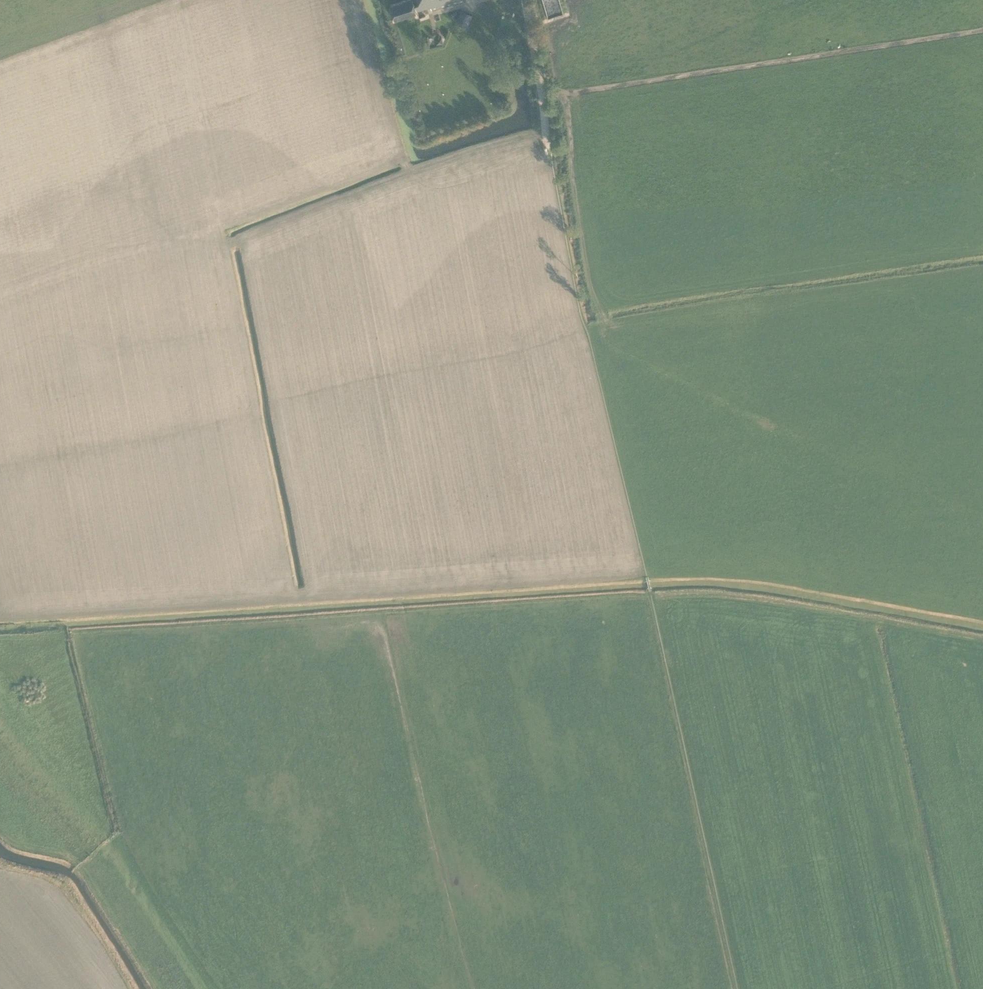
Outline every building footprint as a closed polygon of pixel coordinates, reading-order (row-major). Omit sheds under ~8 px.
[(464,0),(402,0),(390,3),(395,18),(418,12),(418,10),(431,6),(432,9),(464,0)] [(545,10),(578,0),(542,0),(545,10)] [(470,26),(475,13),(464,8),(458,21),(470,26)]
